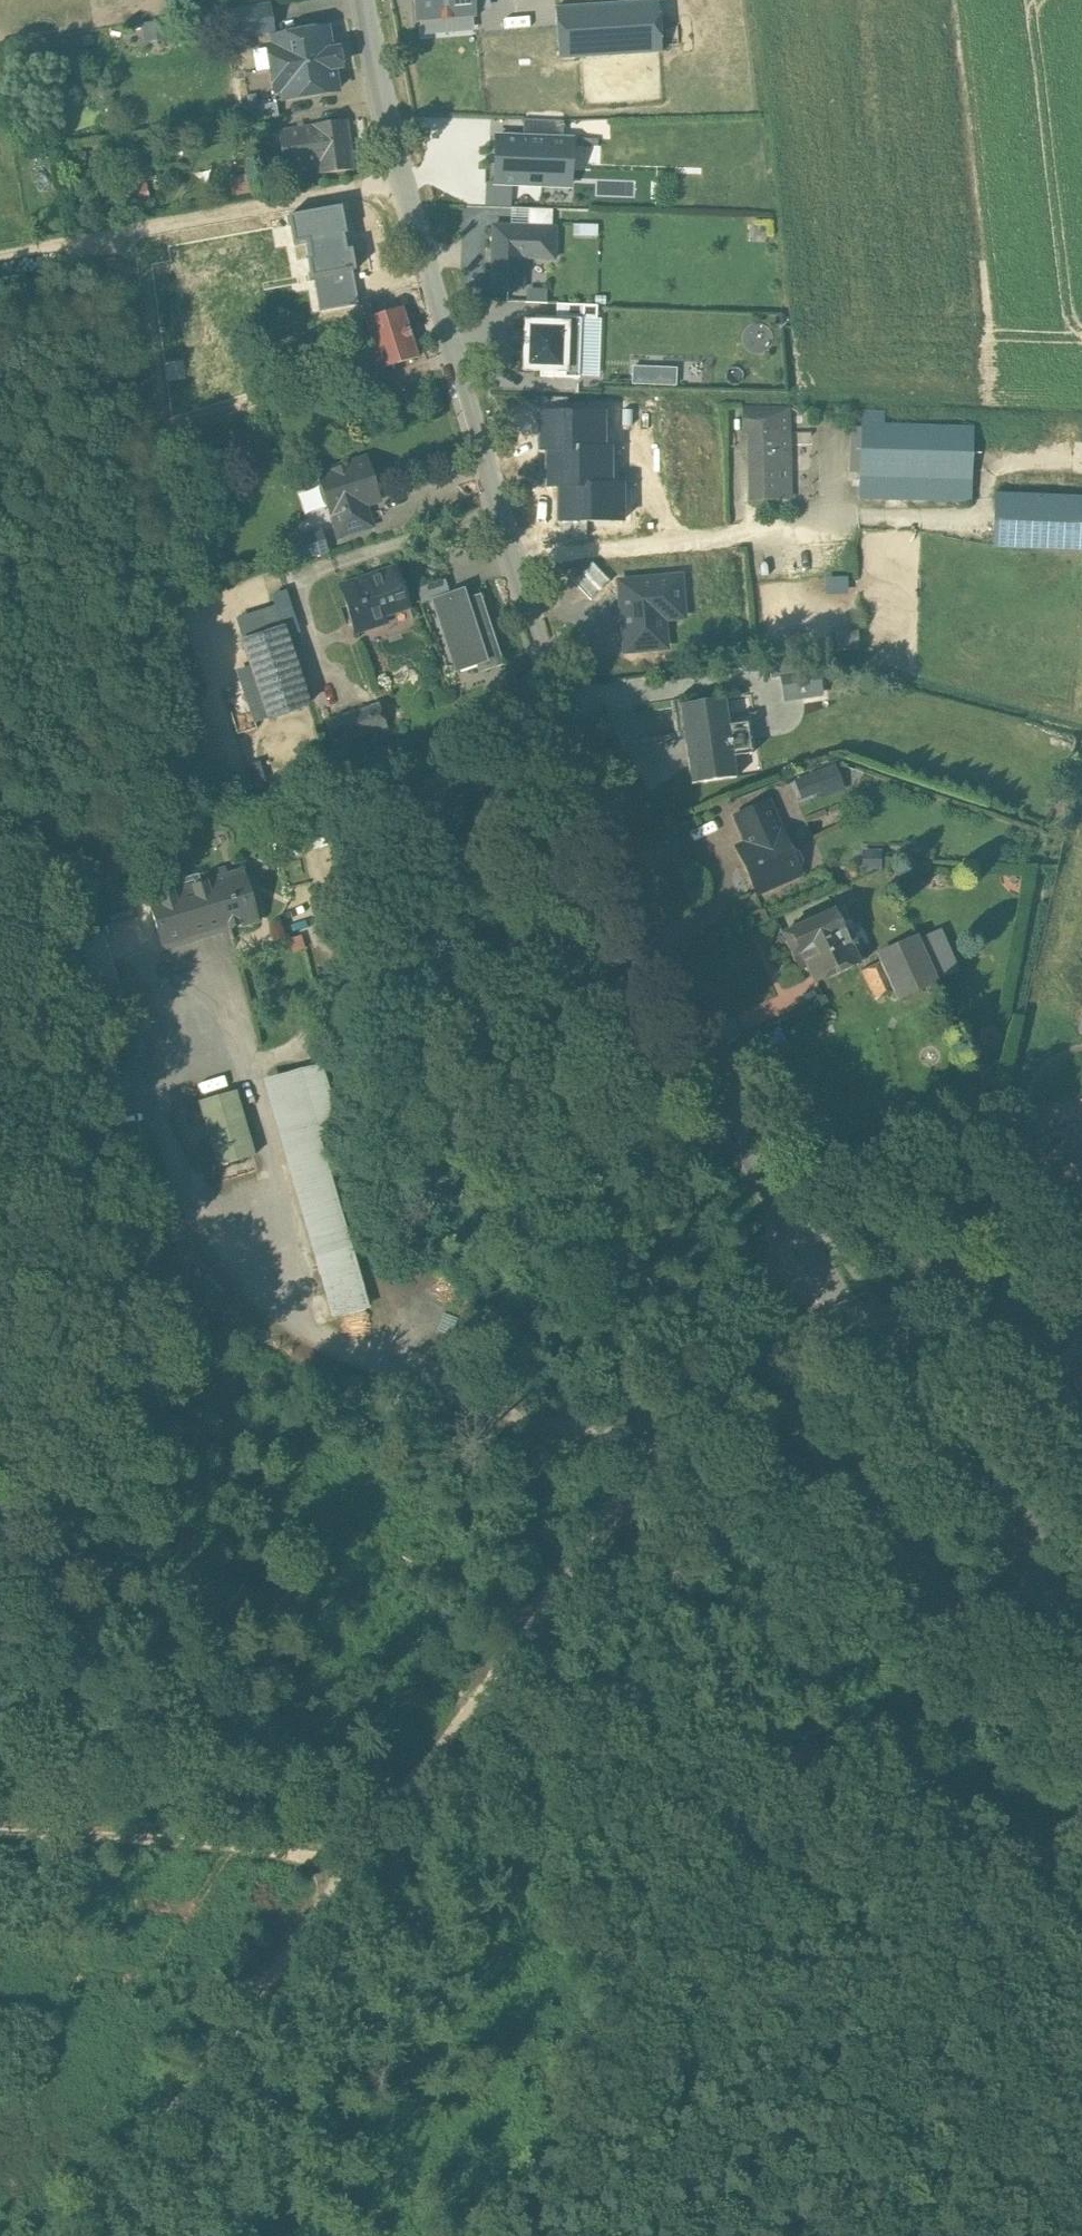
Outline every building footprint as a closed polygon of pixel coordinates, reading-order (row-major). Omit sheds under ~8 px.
[(414,24),(420,24),(420,35),(473,32),(473,18),(477,18),(476,9),(489,8),(489,0),(413,0),(414,24)] [(658,1),(555,7),(558,59),(627,55),(661,53),(659,22),(658,1)] [(269,6),(229,12),(233,38),(273,32),(269,6)] [(326,29),(273,37),(274,46),(266,47),(274,92),(282,91),(283,100),(337,91),(333,68),(341,67),(338,50),(330,51),(326,29)] [(276,103),(249,107),(251,120),(278,117),(276,103)] [(555,132),(555,120),(524,118),(524,131),(555,132)] [(347,120),(313,126),(315,138),(320,166),(321,175),(355,170),(347,120)] [(571,140),(497,137),(495,182),(546,184),(547,169),(570,170),(571,140)] [(300,146),(282,149),(285,170),(320,166),(315,138),(299,140),(300,146)] [(527,220),(553,221),(553,207),(528,207),(527,220)] [(556,227),(493,225),(491,287),(522,289),(524,257),(555,259),(556,227)] [(353,270),(314,277),(320,310),(359,303),(353,270)] [(403,307),(367,319),(377,351),(383,368),(385,367),(419,356),(403,307)] [(568,323),(525,322),(524,370),(546,371),(546,366),(546,371),(566,371),(568,323)] [(377,351),(364,355),(374,383),(389,378),(385,367),(383,368),(377,351)] [(374,383),(363,387),(368,401),(393,392),(389,378),(374,383)] [(393,392),(368,401),(370,408),(396,399),(393,392)] [(789,409),(744,408),(744,433),(750,433),(751,499),(791,498),(789,409)] [(890,412),(862,411),(862,424),(889,425),(890,412)] [(604,412),(539,412),(539,449),(604,448),(604,412)] [(889,425),(862,424),(861,445),(853,445),(853,453),(861,453),(859,497),(971,501),(972,457),(980,457),(980,449),(973,449),(973,427),(889,425)] [(611,448),(546,449),(546,485),(611,485),(611,448)] [(859,456),(857,456),(855,455),(853,456),(852,457),(852,458),(851,459),(852,460),(852,461),(853,462),(854,463),(856,464),(858,463),(859,462),(860,460),(859,458),(859,456)] [(347,462),(331,467),(330,470),(320,473),(322,481),(323,481),(321,485),(326,503),(330,505),(330,506),(339,535),(370,525),(363,504),(377,500),(364,459),(350,464),(347,462)] [(856,470),(854,470),(851,470),(850,472),(849,475),(849,477),(850,479),(852,480),(854,480),(856,479),(858,478),(859,475),(859,474),(858,472),(857,471),(856,470)] [(623,485),(558,485),(559,521),(623,521),(623,485)] [(1000,497),(998,543),(1081,547),(1081,501),(1000,497)] [(320,532),(286,543),(291,561),(325,550),(320,532)] [(396,567),(341,586),(356,633),(373,627),(371,621),(410,607),(396,567)] [(615,577),(622,655),(670,650),(668,622),(687,620),(683,572),(615,577)] [(462,590),(435,599),(458,670),(483,662),(486,670),(504,665),(481,593),(465,599),(462,590)] [(282,629),(244,642),(270,717),(307,704),(282,629)] [(860,650),(859,631),(836,633),(837,652),(860,650)] [(797,655),(771,659),(773,675),(782,674),(786,698),(821,693),(817,667),(799,669),(797,655)] [(725,697),(699,701),(703,729),(685,732),(692,783),(736,777),(725,697)] [(699,701),(674,704),(678,733),(685,732),(703,729),(699,701)] [(380,702),(326,719),(334,743),(388,726),(380,702)] [(836,764),(794,779),(801,799),(821,792),(824,799),(846,791),(836,764)] [(767,803),(737,816),(747,839),(777,826),(767,803)] [(777,826),(747,839),(753,853),(751,859),(745,862),(757,890),(798,872),(796,869),(801,867),(803,860),(799,851),(792,848),(788,850),(777,826)] [(244,872),(214,880),(228,928),(258,919),(244,872)] [(210,882),(150,899),(163,946),(227,928),(228,928),(214,880),(210,881),(210,882)] [(835,909),(782,932),(793,955),(801,952),(815,982),(865,959),(853,933),(847,935),(835,909)] [(915,938),(881,953),(901,996),(934,981),(915,938)] [(883,960),(863,970),(876,999),(897,989),(883,960)] [(298,1067),(260,1078),(313,1257),(351,1246),(298,1067)] [(238,1091),(201,1102),(219,1161),(256,1151),(238,1091)] [(1073,1385),(1081,1396),(1081,1378),(1073,1385)]
